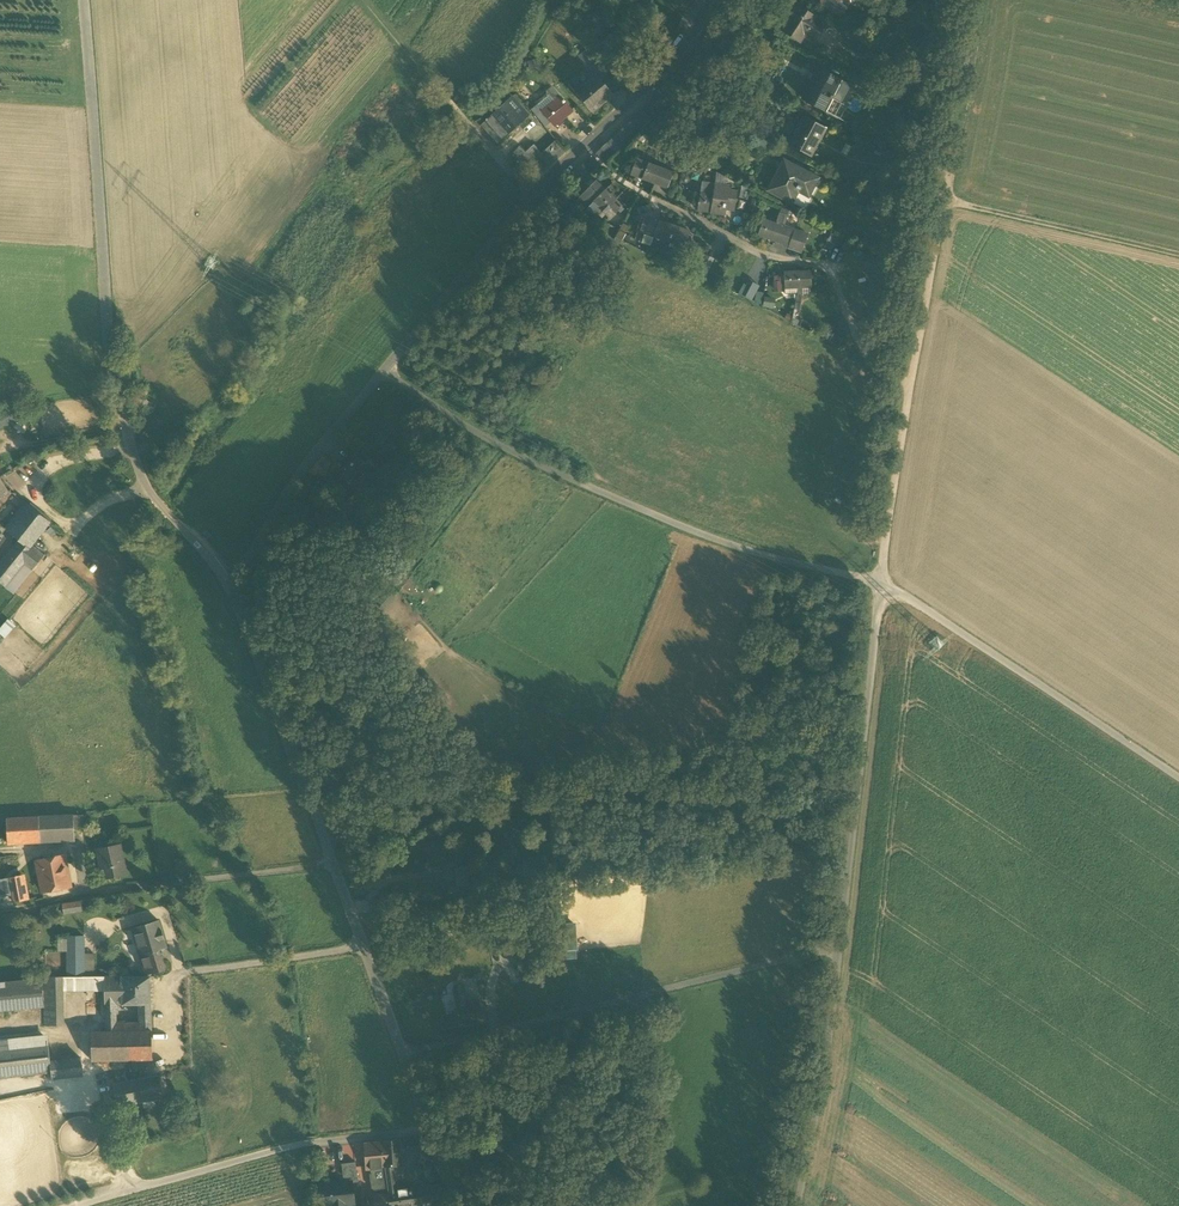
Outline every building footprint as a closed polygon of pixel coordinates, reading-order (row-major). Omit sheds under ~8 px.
[(689,11),(694,0),(672,0),(671,3),(689,11)] [(840,15),(848,2),(844,0),(825,0),(822,4),(840,15)] [(781,31),(799,43),(804,35),(808,29),(809,30),(810,29),(819,35),(826,24),(814,16),(814,13),(811,11),(809,13),(798,5),(781,31)] [(706,33),(703,39),(716,47),(721,38),(719,36),(727,13),(718,8),(706,33)] [(808,29),(804,35),(814,42),(819,35),(810,29),(809,30),(808,29)] [(703,39),(697,51),(710,59),(716,47),(703,39)] [(700,73),(710,59),(697,51),(688,64),(700,73)] [(818,69),(812,80),(816,82),(822,71),(818,69)] [(802,98),(826,111),(833,97),(842,102),(851,86),(822,71),(816,82),(812,80),(802,98)] [(577,94),(592,112),(613,95),(596,74),(582,86),(584,88),(577,94)] [(549,95),(537,105),(542,110),(554,100),(560,95),(552,86),(546,91),(549,95)] [(551,122),(555,126),(558,124),(559,126),(563,123),(561,121),(573,111),(560,95),(554,100),(542,110),(551,122)] [(511,98),(496,112),(512,130),(527,116),(511,98)] [(531,110),(536,115),(542,110),(537,105),(531,110)] [(536,115),(545,127),(551,122),(542,110),(536,115)] [(643,111),(627,126),(639,132),(652,121),(643,111)] [(498,143),(512,130),(496,112),(482,125),(498,143)] [(791,146),(806,154),(815,137),(820,139),(826,128),(804,116),(798,128),(800,129),(791,146)] [(627,126),(617,135),(626,145),(639,132),(627,126)] [(617,135),(611,139),(620,149),(626,145),(617,135)] [(644,143),(651,148),(655,140),(648,136),(644,143)] [(611,139),(606,144),(615,154),(620,149),(611,139)] [(533,162),(543,172),(565,151),(556,140),(533,162)] [(525,151),(521,145),(514,150),(526,165),(542,153),(535,143),(525,151)] [(606,144),(601,149),(610,159),(615,154),(606,144)] [(605,163),(610,159),(601,149),(596,153),(605,163)] [(592,157),(587,162),(595,170),(600,166),(592,157)] [(631,174),(655,183),(661,168),(659,168),(653,166),(647,163),(643,162),(637,159),(636,159),(631,174)] [(768,190),(791,202),(798,190),(801,184),(812,190),(818,178),(784,160),(768,190)] [(587,162),(581,167),(590,176),(595,171),(595,170),(587,162)] [(581,167),(575,172),(583,182),(590,176),(581,167)] [(668,171),(661,168),(655,183),(663,186),(668,171)] [(673,173),(668,171),(663,186),(667,188),(673,173)] [(577,188),(583,182),(575,172),(568,178),(577,188)] [(715,183),(715,185),(726,186),(727,178),(716,172),(715,181),(715,183)] [(574,203),(586,208),(605,190),(596,181),(585,192),(574,203)] [(702,182),(700,193),(714,195),(715,185),(715,183),(702,182)] [(801,184),(798,190),(808,196),(812,190),(801,184)] [(715,185),(714,195),(727,196),(726,205),(734,206),(736,192),(731,191),(727,186),(726,186),(715,185)] [(605,190),(586,208),(598,215),(603,210),(604,211),(609,207),(615,214),(622,207),(615,200),(605,190)] [(700,193),(700,196),(698,205),(697,210),(711,212),(714,195),(700,193)] [(725,210),(726,205),(727,196),(714,195),(711,212),(724,213),(725,210)] [(539,207),(544,211),(550,204),(545,200),(539,207)] [(779,213),(775,224),(784,227),(784,226),(787,216),(780,213),(779,213)] [(640,231),(654,236),(659,221),(645,216),(640,231)] [(758,235),(763,219),(763,217),(757,220),(754,226),(754,232),(756,237),(758,235)] [(758,235),(770,239),(775,224),(763,219),(758,235)] [(654,236),(669,241),(672,230),(670,230),(671,225),(659,221),(654,236)] [(807,234),(784,226),(784,227),(775,224),(770,239),(789,245),(788,247),(801,252),(807,234)] [(685,246),(689,236),(673,231),(675,226),(671,225),(670,230),(672,230),(669,241),(685,246)] [(690,232),(675,226),(673,231),(689,236),(690,232)] [(833,250),(837,234),(830,232),(826,248),(833,250)] [(811,271),(798,272),(798,287),(802,287),(811,287),(811,271)] [(798,288),(798,287),(798,272),(784,273),(784,288),(798,288)] [(752,300),(761,285),(754,281),(751,286),(744,282),(738,292),(752,300)] [(756,290),(755,302),(763,303),(764,291),(756,290)] [(775,307),(777,297),(765,295),(764,305),(775,307)] [(355,457),(346,469),(363,481),(372,469),(355,457)] [(0,479),(0,499),(9,493),(0,479)] [(353,511),(356,513),(359,509),(355,507),(355,506),(345,500),(341,506),(352,512),(353,511)] [(6,527),(8,532),(29,505),(26,502),(6,527)] [(18,540),(29,549),(32,545),(50,522),(29,505),(8,532),(18,540)] [(0,562),(0,583),(6,587),(24,564),(32,570),(44,555),(32,545),(29,549),(18,540),(0,562)] [(13,593),(32,570),(24,564),(6,587),(13,593)] [(9,619),(0,629),(0,634),(5,638),(16,625),(9,619)] [(85,815),(74,816),(75,831),(86,830),(85,815)] [(50,833),(66,832),(65,816),(38,818),(40,839),(51,839),(50,833)] [(66,832),(75,831),(74,816),(65,816),(66,832)] [(40,842),(40,839),(38,818),(38,817),(6,819),(7,840),(7,844),(19,843),(40,842)] [(96,850),(102,879),(127,874),(124,874),(118,846),(121,845),(96,850)] [(127,874),(121,845),(118,846),(124,874),(127,874)] [(38,875),(42,892),(70,886),(64,856),(40,861),(43,874),(38,875)] [(457,886),(470,886),(468,866),(456,867),(457,886)] [(21,876),(9,878),(12,895),(14,902),(14,903),(26,900),(25,893),(21,876)] [(9,878),(0,880),(0,897),(12,895),(9,878)] [(62,904),(64,914),(82,911),(81,901),(62,904)] [(370,906),(372,913),(388,911),(387,903),(370,906)] [(145,974),(145,975),(165,970),(159,950),(167,948),(159,921),(132,929),(140,955),(145,974)] [(67,952),(67,939),(58,937),(58,952),(67,952)] [(67,952),(68,977),(84,977),(84,954),(84,937),(67,937),(67,939),(67,952)] [(518,965),(519,974),(533,972),(532,963),(530,950),(516,952),(518,965)] [(94,954),(84,954),(84,977),(94,977),(94,954)] [(61,1026),(62,990),(62,977),(49,977),(43,977),(43,990),(44,1007),(42,1007),(42,1026),(61,1026)] [(97,988),(104,988),(104,977),(94,977),(84,977),(68,977),(62,977),(62,990),(97,990),(97,988)] [(105,1005),(115,1005),(122,1005),(122,977),(104,977),(104,988),(105,1005)] [(122,977),(122,1005),(139,1005),(150,1004),(150,977),(122,977)] [(42,1007),(44,1007),(43,990),(42,978),(0,983),(0,1011),(42,1007)] [(454,989),(458,1006),(467,1004),(463,987),(454,989)] [(458,1006),(459,1013),(446,1016),(442,1019),(444,1026),(448,1027),(462,1024),(482,1020),(479,1002),(467,1004),(458,1006)] [(139,1005),(139,1018),(141,1015),(150,1014),(150,1004),(139,1005)] [(105,1005),(106,1015),(115,1015),(115,1005),(105,1005)] [(139,1024),(140,1031),(151,1031),(150,1014),(141,1015),(139,1018),(139,1024)] [(106,1015),(106,1023),(116,1022),(115,1015),(106,1015)] [(107,1032),(116,1032),(116,1025),(116,1022),(106,1023),(107,1032)] [(92,1061),(132,1060),(146,1060),(152,1060),(151,1031),(140,1031),(125,1032),(116,1032),(107,1032),(92,1033),(92,1061)] [(48,1042),(47,1034),(0,1040),(0,1048),(48,1042)] [(51,1072),(50,1062),(48,1042),(0,1048),(0,1078),(51,1072)] [(81,1059),(50,1062),(51,1072),(52,1079),(83,1075),(81,1059)] [(146,1068),(146,1060),(132,1060),(132,1068),(146,1068)] [(164,1098),(160,1075),(139,1079),(143,1101),(164,1098)] [(127,1104),(143,1101),(139,1079),(113,1084),(117,1106),(127,1104)] [(127,1104),(117,1106),(119,1117),(129,1115),(127,1104)] [(407,1140),(408,1152),(425,1151),(425,1139),(407,1140)] [(386,1176),(394,1175),(393,1166),(401,1165),(400,1140),(383,1142),(385,1167),(386,1176)] [(378,1194),(388,1192),(386,1176),(385,1167),(383,1142),(365,1143),(366,1170),(371,1169),(371,1174),(373,1183),(377,1182),(378,1194)] [(341,1164),(344,1183),(351,1182),(351,1183),(358,1182),(358,1178),(357,1176),(355,1162),(341,1164)] [(402,1174),(401,1165),(393,1166),(394,1175),(402,1174)] [(374,1190),(375,1195),(378,1194),(377,1182),(373,1183),(371,1174),(369,1174),(371,1187),(374,1190)] [(397,1192),(394,1175),(386,1176),(388,1192),(389,1194),(397,1192)] [(345,1205),(354,1204),(351,1183),(351,1182),(344,1183),(320,1186),(323,1205),(345,1205)] [(416,1190),(397,1192),(389,1194),(390,1205),(418,1205),(416,1190)] [(376,1205),(390,1205),(389,1194),(388,1192),(378,1194),(375,1195),(374,1195),(376,1205)]
